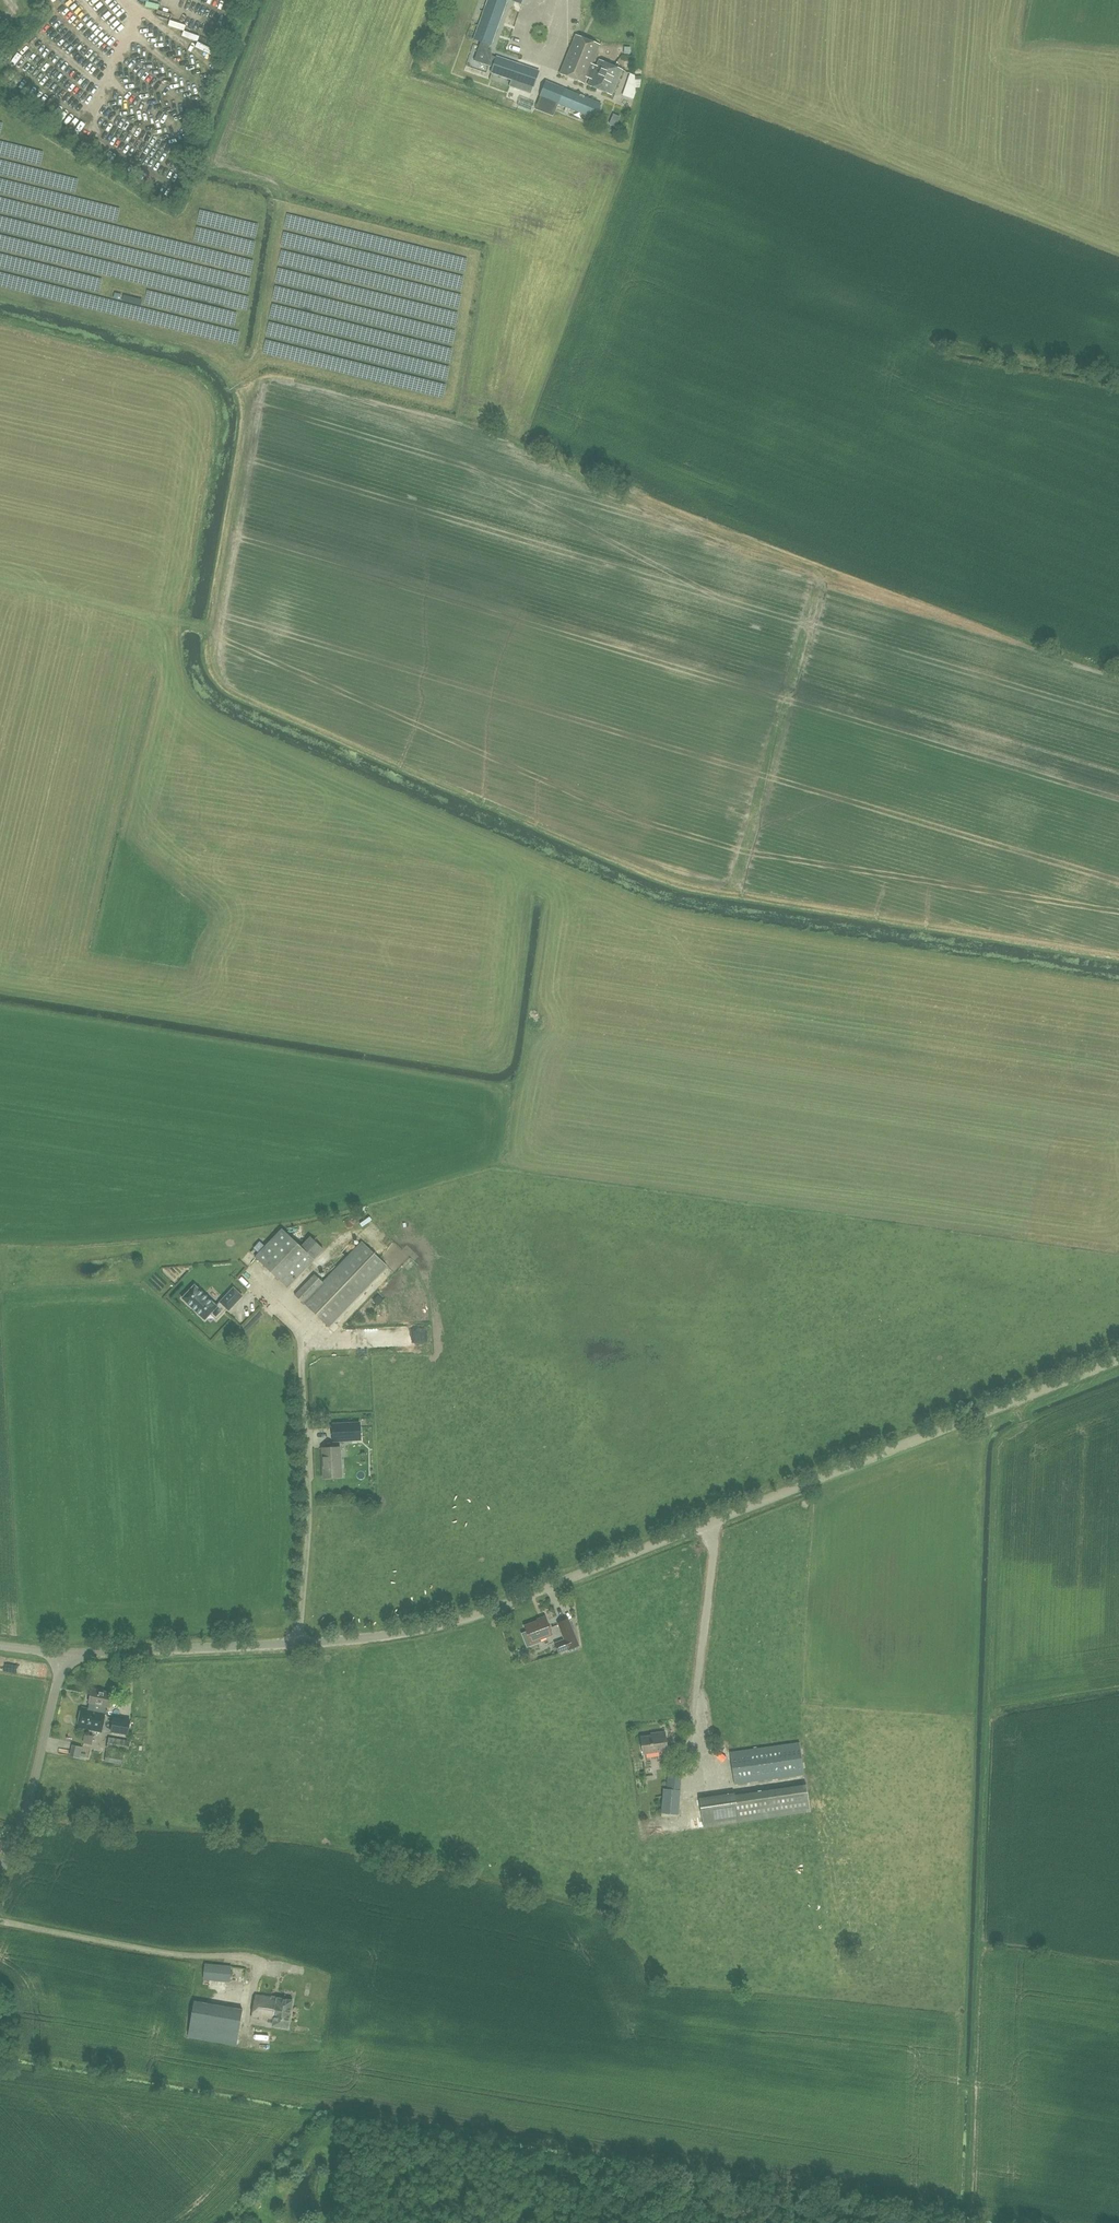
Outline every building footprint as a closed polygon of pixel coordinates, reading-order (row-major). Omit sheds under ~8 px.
[(497,56),(495,63),(490,60),(492,55),(490,51),(485,48),(486,43),(491,45),(507,2),(501,0),(489,0),(474,39),(481,41),(475,60),(493,67),(492,72),(512,80),(510,87),(530,94),(539,71),(497,56)] [(611,95),(617,97),(627,73),(622,70),(598,61),(595,68),(591,66),(600,45),(576,35),(560,73),(584,84),(590,70),(594,72),(588,85),(611,95)] [(634,76),(631,74),(623,95),(633,99),(635,93),(634,76)] [(594,119),(600,104),(600,103),(567,89),(569,85),(562,82),(559,87),(546,82),(540,97),(535,109),(553,116),(556,109),(558,104),(594,119)] [(228,351),(224,355),(233,364),(237,360),(228,351)] [(287,1288),(314,1260),(324,1250),(310,1236),(300,1247),(281,1229),(255,1257),(287,1288)] [(295,1295),(303,1303),(311,1311),(329,1328),(387,1266),(361,1242),(323,1282),(315,1274),(295,1295)] [(233,1306),(253,1326),(258,1321),(260,1323),(279,1304),(267,1293),(269,1291),(262,1284),(241,1305),(238,1301),(233,1306)] [(242,1296),(233,1288),(220,1302),(217,1306),(216,1305),(216,1306),(196,1286),(195,1285),(194,1286),(184,1297),(183,1297),(182,1298),(183,1299),(184,1299),(192,1307),(192,1308),(193,1308),(195,1310),(194,1310),(195,1310),(204,1318),(204,1319),(205,1320),(206,1318),(210,1313),(216,1319),(227,1308),(229,1310),(242,1296)] [(278,1308),(268,1321),(276,1327),(286,1315),(278,1308)] [(360,1423),(332,1424),(333,1441),(353,1440),(353,1433),(360,1433),(360,1423)] [(329,1448),(322,1448),(324,1478),(341,1477),(340,1447),(329,1448)] [(524,1625),(527,1631),(522,1633),(527,1645),(540,1640),(540,1639),(552,1634),(546,1617),(524,1625)] [(579,1646),(571,1626),(568,1619),(559,1622),(564,1640),(554,1643),(558,1652),(569,1648),(569,1650),(579,1646)] [(110,1707),(113,1693),(91,1689),(89,1702),(89,1703),(102,1705),(101,1706),(102,1706),(101,1710),(100,1710),(100,1711),(105,1713),(107,1706),(110,1707)] [(101,1732),(105,1713),(100,1711),(100,1710),(94,1709),(95,1704),(101,1706),(102,1705),(89,1703),(88,1709),(82,1708),(78,1727),(101,1732)] [(116,1724),(116,1735),(133,1736),(133,1725),(116,1724)] [(644,1753),(668,1749),(666,1731),(656,1732),(657,1734),(641,1736),(644,1753)] [(103,1752),(105,1740),(88,1737),(86,1749),(103,1752)] [(128,1752),(130,1741),(108,1738),(107,1748),(128,1752)] [(735,1783),(804,1774),(800,1742),(731,1751),(735,1783)] [(124,1752),(107,1749),(105,1760),(122,1763),(124,1752)] [(810,1811),(809,1801),(807,1784),(772,1789),(775,1815),(810,1811)] [(775,1815),(772,1789),(752,1792),(755,1818),(775,1815)] [(673,1798),(672,1812),(683,1813),(684,1799),(673,1798)] [(205,1963),(204,1976),(204,1978),(230,1981),(231,1966),(205,1963)] [(288,2028),(293,2000),(277,1997),(277,1998),(256,1994),(252,2017),(274,2021),(273,2025),(288,2028)] [(197,2038),(239,2044),(244,2014),(201,2008),(197,2038)]
